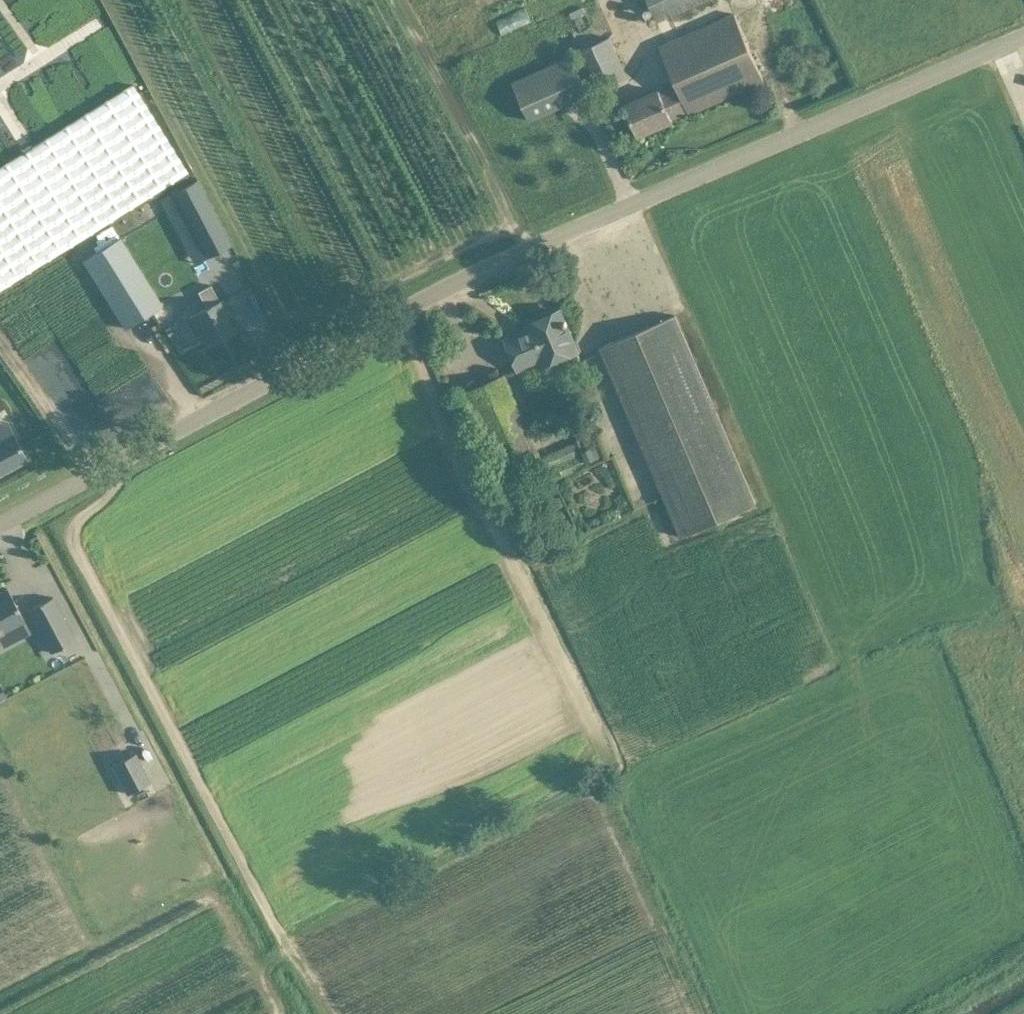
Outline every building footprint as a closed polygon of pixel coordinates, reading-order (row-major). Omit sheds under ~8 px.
[(656,22),(706,0),(647,0),(656,22)] [(765,80),(736,13),(660,46),(677,84),(660,92),(659,90),(624,105),(638,136),(673,120),(672,118),(689,111),(690,113),(765,80)] [(610,37),(579,51),(588,72),(596,91),(628,77),(620,58),(610,37)] [(520,78),(513,81),(523,102),(531,120),(560,107),(542,68),(527,75),(520,78)] [(131,84),(0,167),(0,290),(186,172),(131,84)] [(196,180),(161,198),(174,223),(188,216),(200,240),(222,229),(196,180)] [(84,260),(115,310),(126,328),(163,304),(152,287),(121,236),(100,249),(84,260)] [(194,332),(203,328),(210,343),(234,331),(226,316),(230,315),(222,299),(220,300),(211,284),(198,291),(207,307),(195,314),(187,318),(194,332)] [(546,363),(551,361),(556,374),(583,363),(577,350),(566,324),(568,323),(566,319),(564,320),(560,310),(529,324),(532,331),(522,335),(520,333),(507,338),(520,369),(545,359),(546,363)] [(600,347),(608,365),(682,536),(756,504),(683,333),(675,314),(600,347)] [(539,454),(513,392),(505,374),(467,390),(475,408),(502,470),(539,454)] [(28,458),(13,431),(0,439),(0,473),(28,458)] [(591,463),(580,439),(544,455),(554,479),(591,463)] [(546,513),(556,508),(550,493),(540,497),(546,513)] [(25,620),(7,587),(0,591),(0,633),(25,620)] [(74,638),(52,597),(29,610),(51,650),(74,638)] [(111,764),(126,793),(151,781),(136,752),(111,764)]
